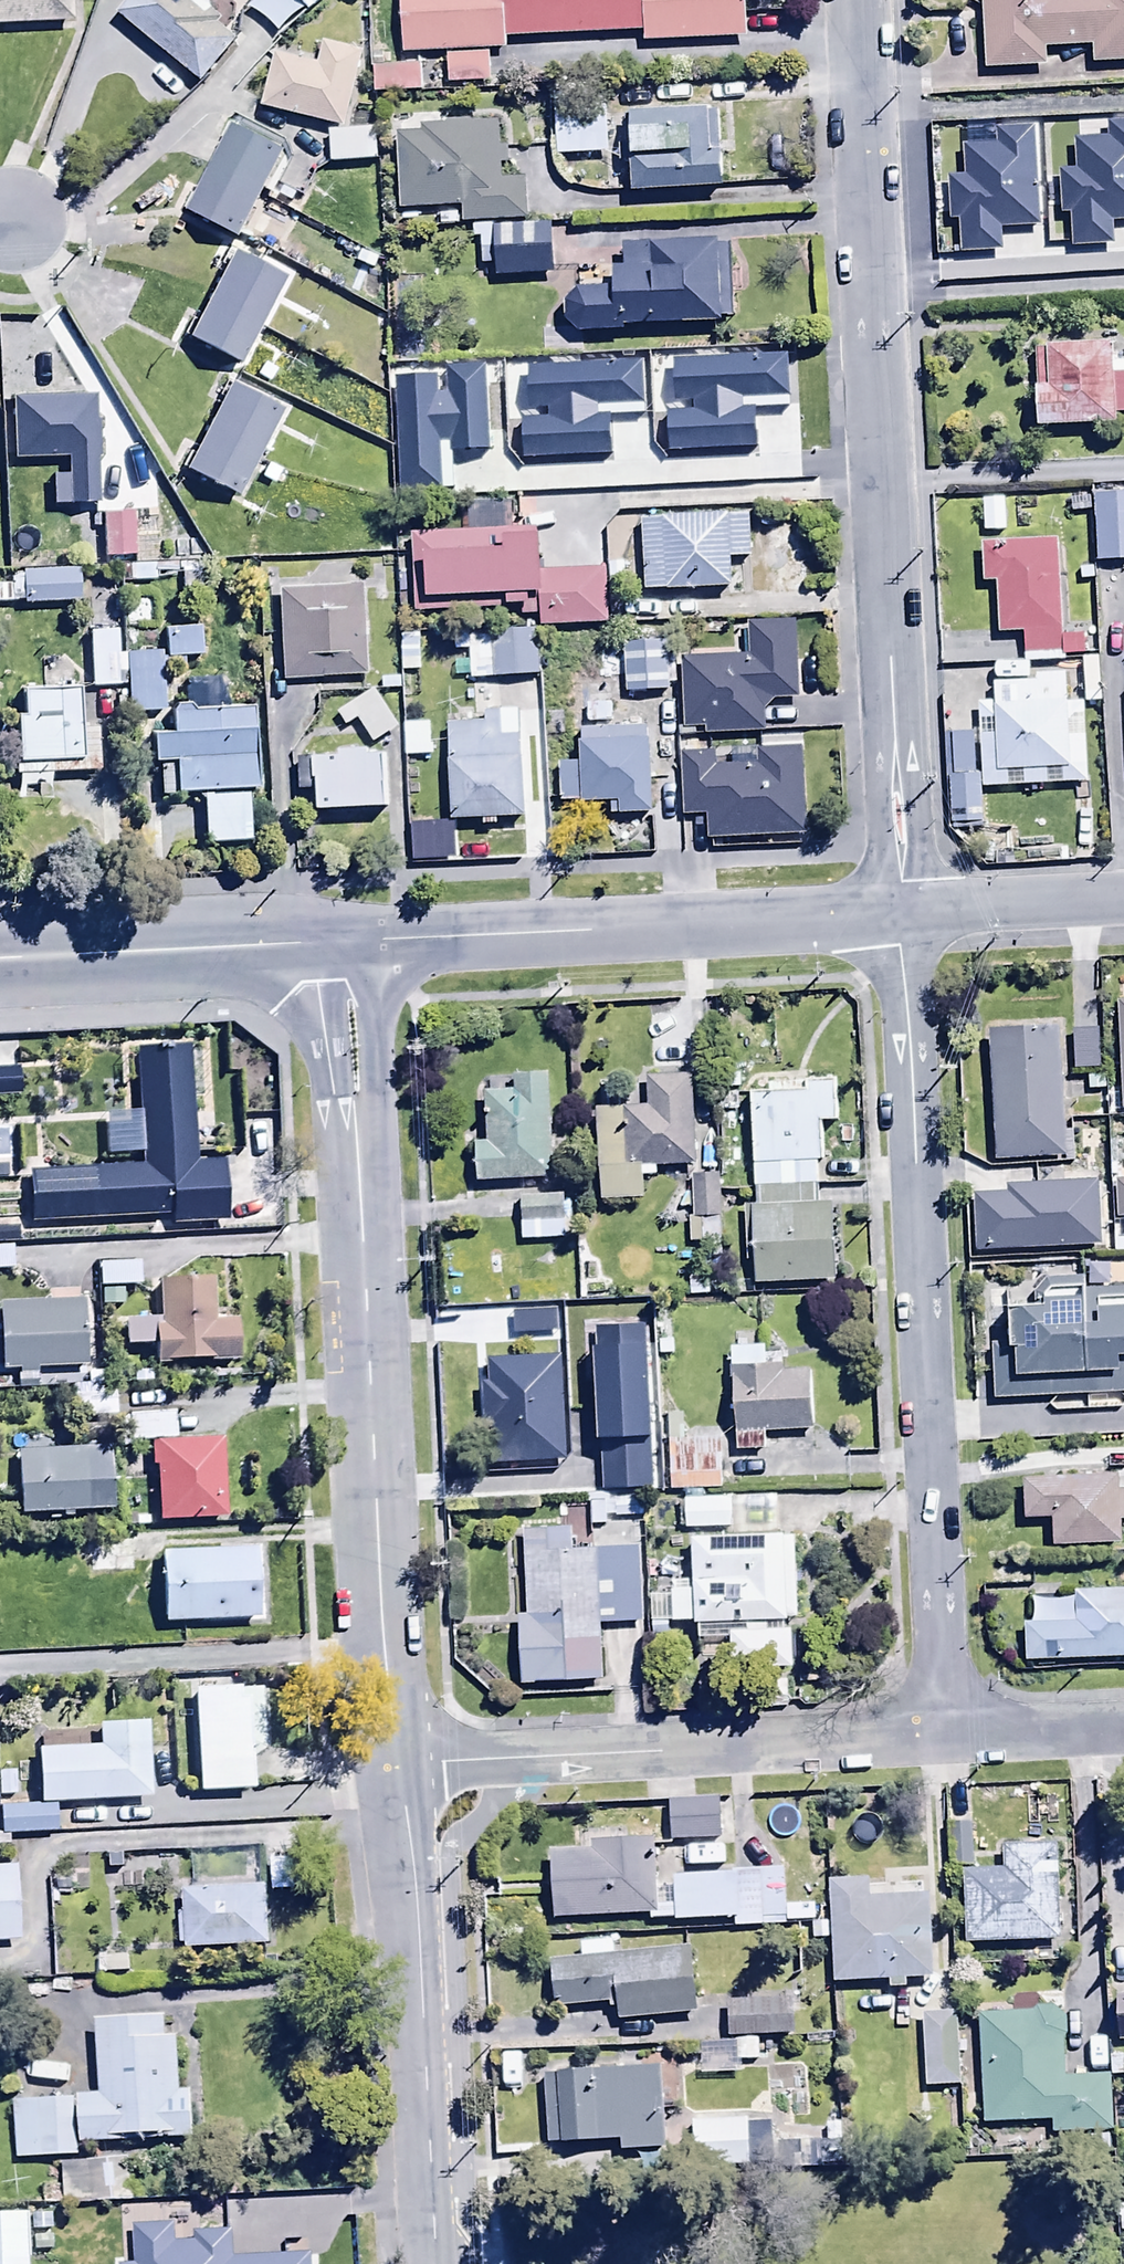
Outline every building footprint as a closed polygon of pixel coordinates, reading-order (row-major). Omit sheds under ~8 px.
[(71,19),(71,0),(0,0),(0,20),(71,19)] [(114,12),(199,80),(233,37),(215,23),(219,17),(208,8),(208,0),(125,0),(114,12)] [(308,8),(316,0),(300,0),(308,8)] [(399,53),(443,51),(445,85),(490,83),(488,50),(506,49),(505,36),(641,30),(642,42),(744,36),(742,0),(397,0),(399,53)] [(980,65),(1044,64),(1044,48),(1092,47),(1092,61),(1123,60),(1123,0),(979,0),(980,65)] [(271,51),(258,105),(342,125),(361,49),(320,39),(314,62),(271,51)] [(552,91),(554,153),(605,152),(603,90),(552,91)] [(716,105),(626,111),(631,190),(721,184),(716,105)] [(395,131),(398,206),(460,203),(461,222),(524,219),(521,174),(501,175),(498,117),(418,121),(418,130),(395,131)] [(236,119),(185,210),(233,237),(285,146),(236,119)] [(329,156),(329,161),(377,157),(374,126),(326,130),(327,137),(321,137),(323,156),(329,156)] [(1021,247),(1120,243),(1117,148),(1040,151),(1041,164),(1018,165),(1021,247)] [(493,263),(493,273),(552,273),(552,221),(470,223),(470,238),(480,237),(480,263),(493,263)] [(728,238),(621,241),(622,264),(608,265),(609,285),(574,286),(561,297),(563,317),(576,331),(622,330),(621,322),(720,320),(720,313),(730,313),(728,238)] [(232,244),(185,335),(239,363),(286,272),(232,244)] [(1033,423),(1115,422),(1115,412),(1123,412),(1123,356),(1111,356),(1111,338),(1032,339),(1033,423)] [(627,355),(585,356),(587,403),(617,402),(616,381),(628,381),(627,355)] [(631,378),(632,455),(733,453),(732,376),(631,378)] [(228,377),(178,466),(233,497),(283,408),(228,377)] [(9,394),(12,456),(62,454),(63,473),(50,473),(52,504),(96,502),(92,391),(9,394)] [(618,419),(596,420),(596,454),(619,454),(618,419)] [(1093,560),(1123,559),(1123,491),(1093,491),(1093,560)] [(981,496),(981,530),(1004,530),(1004,496),(981,496)] [(465,527),(408,529),(412,608),(518,603),(519,612),(536,611),(537,626),(607,622),(605,567),(537,571),(535,525),(512,526),(510,498),(464,500),(465,527)] [(130,508),(98,510),(101,554),(132,552),(130,508)] [(638,512),(641,589),(730,585),(728,555),(749,555),(747,508),(638,512)] [(1056,534),(978,538),(980,581),(993,580),(995,632),(1019,630),(1020,652),(1057,650),(1057,654),(1082,653),(1080,630),(1061,631),(1056,534)] [(18,570),(20,602),(76,598),(74,566),(18,570)] [(363,581),(276,584),(279,676),(367,673),(363,581)] [(746,654),(678,657),(681,726),(700,725),(700,733),(764,730),(763,708),(771,697),(796,696),(793,614),(745,616),(746,654)] [(492,673),(492,676),(539,673),(535,622),(451,628),(452,650),(466,649),(468,674),(492,673)] [(88,629),(90,684),(124,683),(125,710),(162,709),(161,666),(182,666),(181,655),(200,654),(199,624),(162,625),(163,651),(155,651),(154,630),(131,630),(132,648),(116,648),(116,628),(88,629)] [(620,634),(624,691),(670,689),(667,631),(620,634)] [(398,633),(399,671),(419,670),(417,632),(398,633)] [(1081,655),(1082,700),(1098,699),(1096,654),(1081,655)] [(77,683),(72,683),(71,659),(43,660),(44,685),(17,686),(18,709),(11,709),(16,800),(48,799),(47,768),(96,765),(94,722),(79,723),(77,683)] [(982,821),(980,784),(1084,780),(1081,701),(1064,701),(1063,669),(1032,671),(1032,659),(1004,660),(1004,680),(991,680),(992,702),(976,702),(977,730),(946,731),(949,822),(982,821)] [(244,783),(254,782),(250,704),(220,706),(218,673),(181,675),(183,707),(167,708),(168,729),(146,730),(147,756),(155,756),(157,792),(198,790),(201,838),(247,836),(244,783)] [(373,684),(334,710),(345,726),(356,718),(373,744),(401,725),(373,684)] [(498,720),(446,722),(448,818),(480,817),(480,824),(495,824),(495,815),(520,815),(517,706),(497,706),(498,720)] [(557,758),(557,798),(609,798),(609,814),(650,814),(650,724),(577,724),(577,758),(557,758)] [(403,729),(402,755),(428,756),(429,730),(403,729)] [(799,741),(675,749),(679,814),(702,812),(703,836),(805,830),(799,741)] [(319,788),(320,807),(387,803),(384,751),(301,756),(303,789),(319,788)] [(1113,999),(1119,1116),(1123,1116),(1123,999),(1113,999)] [(1056,1022),(985,1026),(991,1158),(1036,1155),(1038,1199),(1075,1197),(1075,1192),(1099,1191),(1098,1180),(1109,1180),(1106,1122),(1061,1125),(1056,1022)] [(27,1168),(29,1221),(164,1215),(164,1224),(218,1222),(219,1232),(284,1229),(281,1156),(272,1157),(270,1117),(240,1119),(241,1154),(194,1157),(189,1041),(131,1044),(136,1163),(27,1168)] [(511,1084),(482,1085),(484,1138),(473,1138),(475,1178),(551,1175),(548,1069),(510,1070),(511,1084)] [(594,1103),(597,1196),(642,1194),(641,1173),(656,1173),(655,1162),(693,1161),(690,1069),(644,1071),(645,1101),(594,1103)] [(751,1202),(817,1201),(815,1159),(819,1159),(818,1119),(834,1118),(833,1071),(801,1073),(801,1086),(747,1088),(751,1202)] [(698,1254),(719,1254),(719,1170),(689,1170),(689,1213),(686,1213),(686,1241),(698,1241),(698,1254)] [(1114,1176),(1116,1218),(1123,1217),(1123,1176),(1114,1176)] [(518,1195),(519,1237),(563,1237),(563,1194),(518,1195)] [(817,1201),(751,1202),(742,1203),(744,1261),(752,1261),(752,1282),(833,1279),(830,1200),(817,1201)] [(12,1268),(10,1242),(0,1243),(0,1268),(12,1268)] [(137,1261),(96,1262),(97,1307),(122,1306),(121,1285),(138,1285),(137,1261)] [(151,1344),(152,1362),(234,1359),(232,1314),(211,1315),(210,1272),(154,1274),(156,1316),(120,1317),(121,1345),(151,1344)] [(1023,1290),(1004,1291),(1007,1343),(987,1344),(990,1397),(1123,1389),(1123,1286),(1086,1288),(1085,1275),(1038,1278),(1023,1290)] [(0,1301),(0,1369),(15,1368),(15,1386),(35,1385),(35,1367),(83,1366),(82,1299),(0,1301)] [(580,1306),(581,1340),(639,1339),(638,1305),(580,1306)] [(763,1343),(728,1344),(732,1449),(764,1448),(763,1431),(811,1429),(809,1367),(783,1368),(782,1353),(763,1353),(763,1343)] [(488,1420),(489,1460),(564,1459),(563,1391),(593,1391),(592,1364),(561,1365),(561,1353),(487,1354),(487,1375),(478,1375),(479,1420),(488,1420)] [(153,1465),(154,1518),(222,1516),(219,1436),(147,1438),(147,1465),(153,1465)] [(668,1486),(718,1485),(717,1436),(667,1437),(668,1486)] [(14,1448),(18,1511),(110,1506),(107,1443),(14,1448)] [(1050,1543),(1123,1541),(1123,1487),(1114,1488),(1113,1473),(1021,1476),(1022,1516),(1050,1516),(1050,1543)] [(517,1614),(519,1681),(601,1678),(600,1670),(621,1670),(619,1629),(599,1630),(599,1621),(641,1619),(636,1490),(585,1492),(586,1526),(602,1526),(602,1542),(571,1544),(571,1524),(521,1525),(524,1614),(517,1614)] [(730,1495),(681,1496),(682,1527),(730,1527),(730,1495)] [(689,1585),(689,1620),(696,1619),(696,1635),(728,1635),(728,1666),(789,1665),(788,1617),(793,1617),(791,1530),(688,1532),(689,1585)] [(157,1548),(160,1619),(256,1616),(254,1545),(157,1548)] [(689,1620),(689,1585),(668,1585),(669,1620),(689,1620)] [(1073,1586),(1074,1619),(1024,1620),(1025,1656),(1123,1655),(1123,1585),(1073,1586)] [(188,1686),(194,1789),(249,1786),(247,1759),(263,1749),(259,1684),(188,1686)] [(95,1743),(34,1746),(37,1801),(147,1795),(143,1719),(94,1721),(95,1743)] [(718,1797),(667,1799),(668,1840),(719,1839),(718,1797)] [(0,1804),(0,1833),(55,1832),(54,1803),(0,1804)] [(947,1821),(947,1866),(971,1866),(971,1821),(947,1821)] [(651,1836),(590,1837),(590,1849),(549,1849),(550,1916),(652,1914),(651,1836)] [(1000,1870),(961,1871),(963,1942),(1058,1940),(1055,1843),(999,1844),(1000,1870)] [(18,1937),(14,1862),(0,1863),(0,1938),(18,1937)] [(782,1867),(672,1872),(672,1880),(654,1881),(656,1920),(732,1917),(732,1927),(784,1925),(784,1921),(814,1919),(813,1902),(783,1903),(782,1867)] [(867,1877),(826,1879),(830,1980),(886,1978),(887,1987),(905,1986),(905,1977),(930,1976),(927,1892),(867,1894),(867,1877)] [(183,1942),(183,1946),(267,1941),(263,1882),(179,1886),(181,1910),(175,1910),(177,1943),(183,1942)] [(615,2005),(616,2018),(694,2012),(689,1946),(613,1952),(611,1936),(577,1939),(578,1955),(548,1958),(552,2006),(606,2001),(607,2006),(615,2005)] [(976,2011),(981,2121),(1049,2118),(1049,2133),(1110,2130),(1108,2074),(1065,2076),(1062,1992),(1030,1994),(1030,2008),(976,2011)] [(1113,1994),(1115,2041),(1123,2040),(1123,1993),(1113,1994)] [(724,1997),(725,2034),(791,2032),(790,1995),(724,1997)] [(79,2154),(79,2139),(192,2134),(190,2086),(179,2087),(176,2032),(165,2033),(164,2011),(93,2014),(96,2091),(12,2095),(15,2157),(79,2154)] [(921,2012),(923,2085),(956,2084),(955,2011),(921,2012)] [(756,2038),(696,2038),(696,2068),(734,2068),(734,2059),(756,2059),(756,2038)] [(659,2064),(543,2071),(547,2141),(618,2137),(618,2150),(664,2147),(662,2106),(671,2106),(671,2097),(662,2098),(659,2064)] [(769,2115),(690,2116),(690,2164),(770,2163),(769,2115)] [(132,2155),(59,2160),(62,2202),(135,2197),(132,2155)] [(0,2187),(0,2263),(27,2263),(26,2187),(0,2187)] [(103,2240),(105,2263),(196,2263),(193,2233),(103,2240)]
